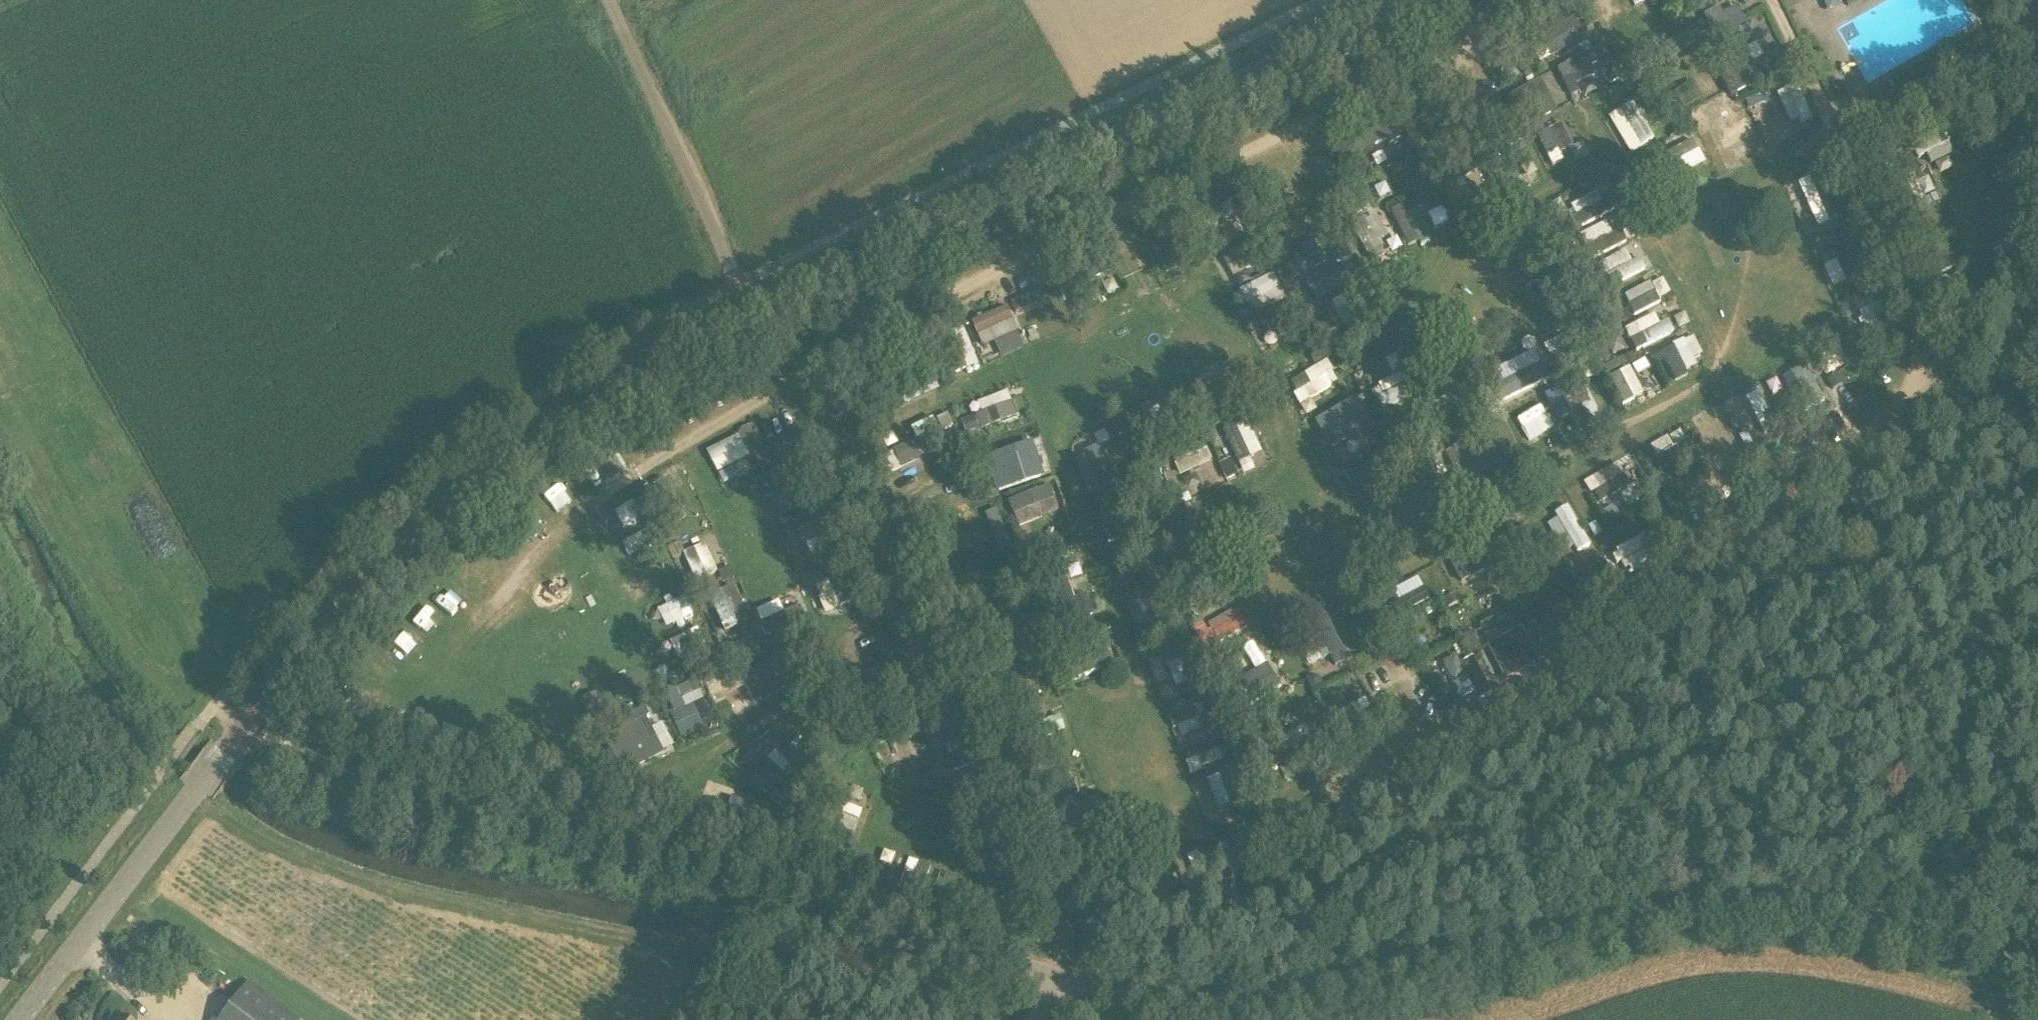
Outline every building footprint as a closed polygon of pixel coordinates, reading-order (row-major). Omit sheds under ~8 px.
[(1747,26),(1748,25),(1737,5),(1723,14),(1719,7),(1704,16),(1719,42),(1718,43),(1730,64),(1718,72),(1732,97),(1746,89),(1746,90),(1775,74),(1747,26)] [(1570,44),(1560,29),(1538,44),(1549,58),(1570,44)] [(1585,152),(1566,105),(1556,110),(1552,101),(1566,95),(1557,72),(1516,88),(1531,126),(1548,167),(1585,152)] [(1791,125),(1811,116),(1796,83),(1776,92),(1791,125)] [(1628,154),(1651,142),(1631,103),(1608,115),(1628,154)] [(1744,114),(1715,124),(1723,145),(1751,135),(1744,114)] [(1685,125),(1654,141),(1674,178),(1705,162),(1685,125)] [(1417,163),(1411,150),(1390,160),(1397,173),(1417,163)] [(1914,165),(1901,171),(1913,199),(1932,191),(1926,175),(1919,178),(1914,165)] [(1907,212),(1936,199),(1933,192),(1912,202),(1900,172),(1891,175),(1907,212)] [(1457,184),(1439,193),(1449,213),(1467,205),(1457,184)] [(1572,213),(1600,203),(1597,193),(1569,203),(1572,213)] [(1429,239),(1416,209),(1404,214),(1399,203),(1351,224),(1368,265),(1429,239)] [(1815,227),(1827,222),(1820,206),(1809,211),(1815,227)] [(1186,242),(1211,238),(1212,246),(1223,244),(1218,208),(1182,213),(1186,242)] [(1589,229),(1594,241),(1611,233),(1606,221),(1589,229)] [(1601,285),(1644,269),(1639,257),(1630,261),(1626,251),(1592,264),(1601,285)] [(1827,278),(1841,273),(1836,259),(1822,264),(1827,278)] [(1244,318),(1284,299),(1272,274),(1232,293),(1244,318)] [(1943,321),(1973,310),(1960,274),(1930,285),(1943,321)] [(1623,293),(1632,314),(1659,303),(1650,281),(1623,293)] [(968,322),(978,344),(985,341),(983,336),(1005,325),(997,308),(968,322)] [(1645,346),(1674,332),(1663,308),(1634,322),(1645,346)] [(1806,329),(1826,373),(1859,359),(1839,314),(1806,329)] [(961,326),(949,331),(965,369),(977,364),(961,326)] [(993,340),(999,357),(1021,348),(1014,331),(993,340)] [(1666,373),(1702,363),(1694,336),(1658,346),(1666,373)] [(1285,382),(1297,405),(1330,388),(1318,365),(1285,382)] [(1622,404),(1643,393),(1628,365),(1607,377),(1622,404)] [(1792,368),(1764,374),(1769,398),(1797,393),(1792,368)] [(1231,373),(1200,385),(1208,405),(1238,394),(1231,373)] [(1398,387),(1377,396),(1382,410),(1404,401),(1398,387)] [(1757,388),(1732,400),(1749,435),(1773,423),(1757,388)] [(978,412),(959,419),(965,435),(1015,417),(1005,390),(974,401),(978,412)] [(1311,420),(1327,449),(1371,426),(1355,397),(1311,420)] [(1680,428),(1647,445),(1660,469),(1692,452),(1680,428)] [(1182,500),(1238,478),(1233,465),(1261,455),(1251,431),(1229,439),(1234,453),(1216,460),(1210,445),(1163,463),(1170,481),(1162,484),(1178,526),(1190,522),(1182,500)] [(1099,444),(1106,442),(1104,432),(1070,441),(1085,497),(1111,490),(1099,444)] [(714,472),(746,457),(736,435),(703,450),(714,472)] [(918,475),(908,446),(875,458),(885,487),(918,475)] [(610,448),(598,455),(610,477),(623,469),(610,448)] [(1031,449),(994,459),(1002,488),(1039,478),(1031,449)] [(1734,454),(1712,465),(1721,481),(1742,470),(1734,454)] [(777,455),(751,470),(765,493),(791,478),(777,455)] [(1583,481),(1596,504),(1630,485),(1616,462),(1583,481)] [(677,464),(655,476),(666,498),(688,486),(677,464)] [(1005,500),(1015,527),(1057,511),(1047,484),(1005,500)] [(1599,505),(1625,548),(1645,536),(1619,493),(1599,505)] [(960,522),(971,546),(1010,528),(1000,504),(960,522)] [(1568,505),(1555,512),(1577,553),(1591,546),(1568,505)] [(1017,528),(1023,545),(1034,541),(1028,525),(1017,528)] [(693,581),(715,573),(704,543),(682,551),(693,581)] [(1091,621),(1087,595),(1069,597),(1067,577),(1078,576),(1075,550),(1047,554),(1057,625),(1091,621)] [(1469,579),(1477,565),(1467,559),(1459,573),(1469,579)] [(1402,597),(1390,603),(1395,614),(1430,598),(1418,574),(1396,585),(1402,597)] [(708,593),(721,633),(746,625),(733,585),(708,593)] [(1415,648),(1446,633),(1430,599),(1399,614),(1415,648)] [(779,601),(753,609),(762,636),(787,628),(779,601)] [(1217,641),(1247,629),(1237,606),(1207,618),(1217,641)] [(1493,644),(1488,646),(1502,682),(1534,670),(1510,609),(1483,619),(1493,644)] [(1294,627),(1316,674),(1345,660),(1324,614),(1294,627)] [(1170,676),(1203,662),(1195,641),(1161,655),(1170,676)] [(1235,680),(1251,704),(1280,686),(1251,641),(1240,648),(1253,668),(1235,680)] [(1487,694),(1473,655),(1457,661),(1454,653),(1438,659),(1458,715),(1479,707),(1475,697),(1487,694)] [(739,676),(750,703),(775,692),(763,665),(739,676)] [(1325,688),(1334,709),(1328,711),(1338,734),(1374,719),(1355,675),(1325,688)] [(698,696),(668,711),(681,737),(711,723),(698,696)] [(430,738),(439,714),(416,705),(407,729),(430,738)] [(1209,767),(1193,707),(1171,713),(1187,773),(1209,767)] [(641,735),(650,731),(643,717),(607,736),(625,770),(652,756),(641,735)] [(1280,751),(1309,738),(1303,726),(1274,739),(1280,751)] [(877,758),(884,772),(906,761),(898,747),(877,758)] [(770,753),(764,760),(781,772),(786,764),(770,753)] [(1216,801),(1211,778),(1199,780),(1204,803),(1216,801)] [(752,838),(759,819),(744,814),(748,805),(712,792),(701,819),(752,838)] [(835,827),(853,831),(859,809),(841,805),(835,827)] [(916,901),(929,865),(881,849),(869,884),(916,901)] [(222,1019),(296,1019),(249,984),(222,1019)]
